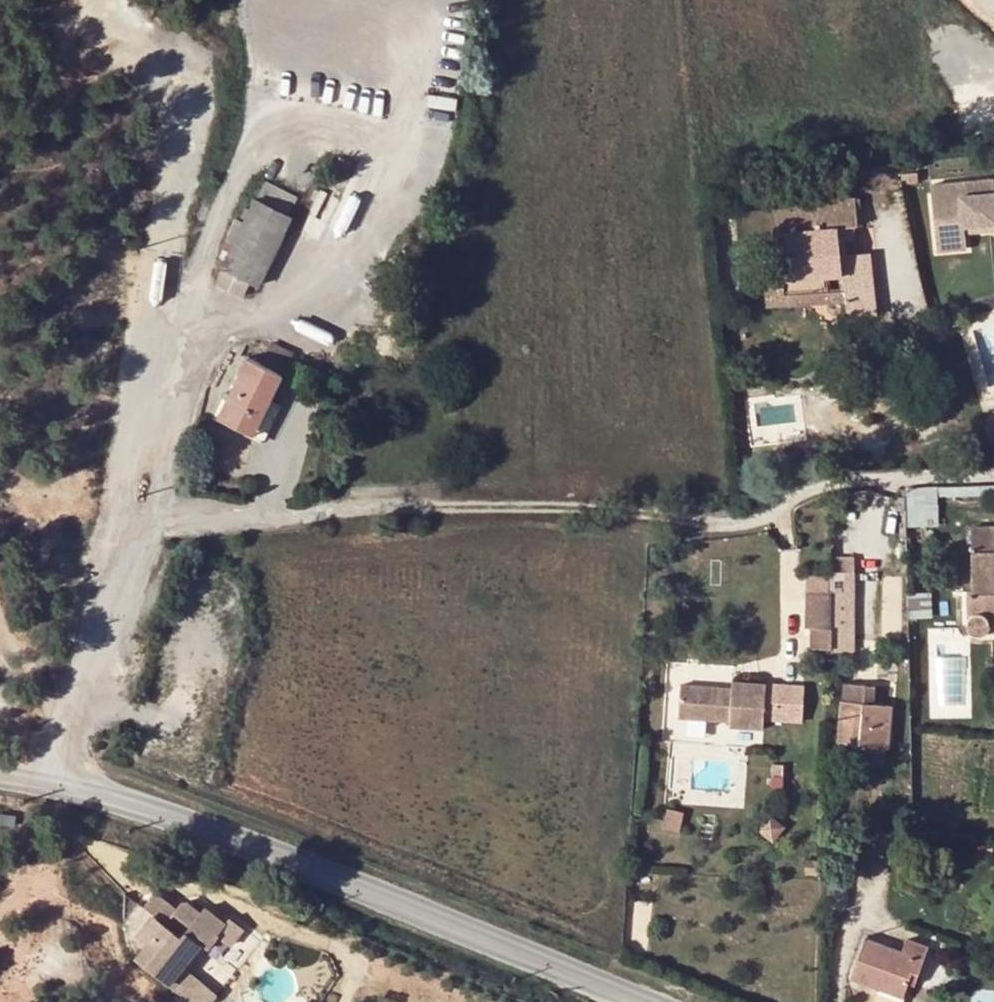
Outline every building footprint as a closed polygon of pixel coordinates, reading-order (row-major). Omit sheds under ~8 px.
[(349,178),(335,172),(329,183),(344,189),(349,178)] [(290,213),(297,195),(262,179),(241,222),(234,219),(221,241),(228,245),(213,281),(242,295),(250,281),(260,285),(294,215),(290,213)] [(927,200),(934,266),(961,264),(959,241),(993,238),(993,247),(993,193),(927,200)] [(840,240),(859,237),(855,196),(775,204),(781,263),(762,268),(763,282),(801,279),(804,295),(830,292),(829,277),(843,276),(846,306),(848,316),(875,314),(868,251),(861,252),(842,255),(840,240)] [(861,252),(859,237),(840,240),(842,255),(861,252)] [(766,312),(846,306),(843,276),(829,277),(830,292),(804,295),(801,279),(763,282),(766,312)] [(292,354),(268,342),(257,364),(281,376),(292,354)] [(254,433),(281,376),(257,364),(245,357),(217,417),(254,433)] [(970,527),(972,589),(966,590),(966,610),(968,626),(970,632),(975,633),(982,633),(986,630),(987,624),(993,624),(993,526),(970,527)] [(831,593),(804,592),(804,626),(831,626),(831,593)] [(931,594),(908,593),(909,614),(930,615),(931,594)] [(831,648),(831,626),(808,627),(808,648),(831,648)] [(854,648),(854,635),(844,636),(844,648),(854,648)] [(730,686),(679,683),(676,719),(728,722),(728,727),(762,730),(763,720),(801,722),(803,685),(731,681),(730,686)] [(838,744),(859,746),(864,700),(865,685),(844,683),(838,744)] [(878,686),(865,685),(864,700),(875,701),(878,686)] [(864,700),(859,746),(887,748),(892,703),(875,701),(864,700)] [(208,950),(217,937),(227,924),(224,922),(203,906),(199,911),(183,899),(182,899),(176,907),(154,890),(142,906),(151,913),(137,931),(134,935),(144,943),(132,958),(167,986),(168,986),(181,969),(184,965),(201,944),(208,950)] [(142,906),(137,902),(123,920),(137,931),(151,913),(142,906)] [(244,929),(229,917),(224,922),(227,924),(217,937),(230,947),(244,929)] [(911,972),(920,975),(931,945),(905,937),(900,952),(865,940),(851,977),(902,996),(906,984),(911,972)] [(181,969),(168,986),(188,1001),(209,1001),(215,995),(181,969)] [(915,988),(920,975),(911,972),(906,984),(915,988)] [(878,988),(873,1001),(900,1001),(902,996),(878,988)]
